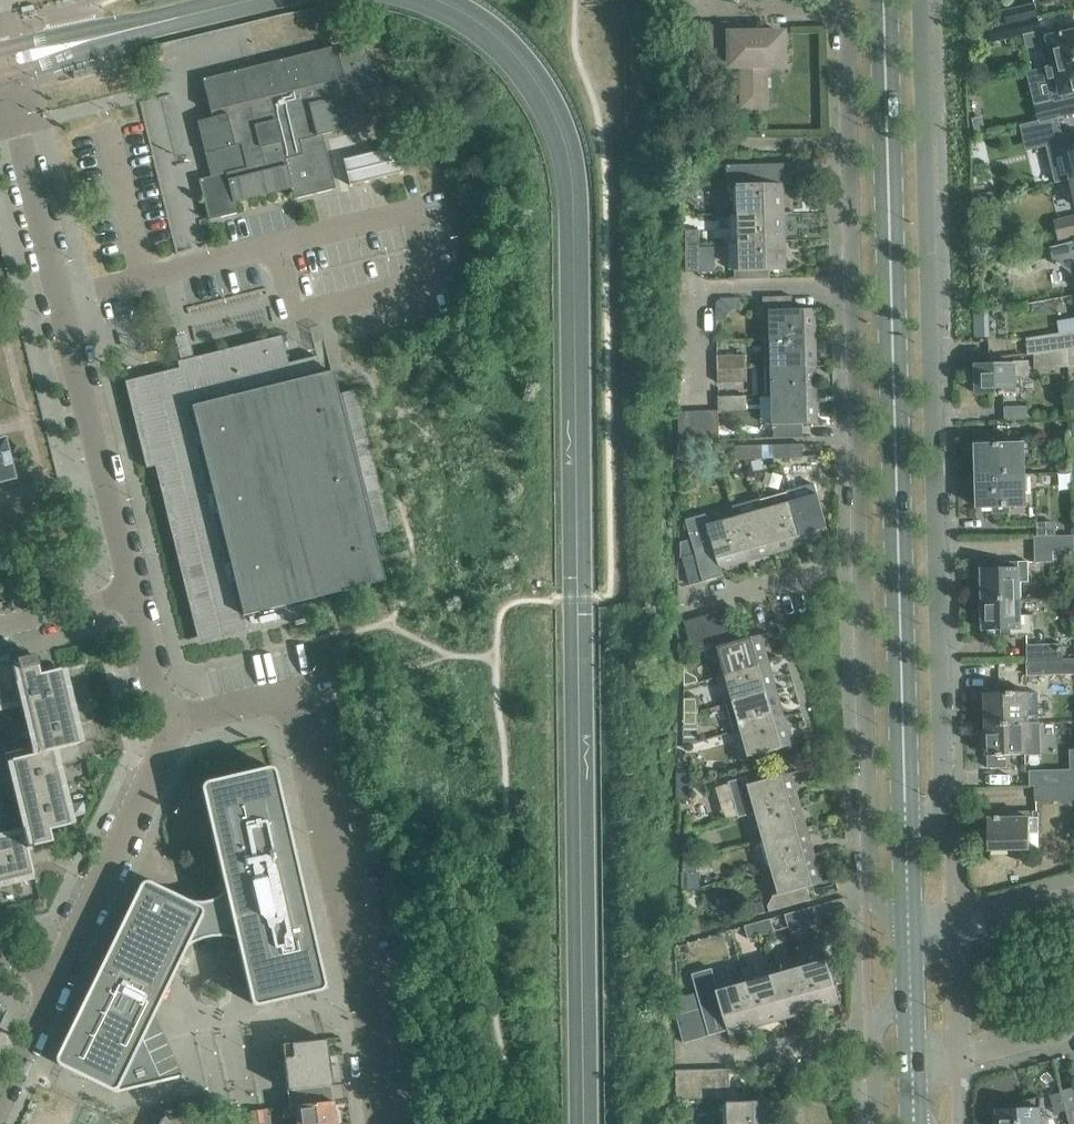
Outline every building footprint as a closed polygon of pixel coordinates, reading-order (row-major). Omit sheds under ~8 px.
[(1002,25),(1007,24),(1038,17),(1035,3),(999,12),(1002,25)] [(987,29),(990,42),(1023,34),(1027,48),(1042,45),(1047,68),(1073,61),(1073,24),(1041,32),(1038,17),(1007,24),(1002,25),(987,29)] [(718,50),(711,25),(710,21),(697,25),(705,53),(718,50)] [(711,25),(718,50),(719,55),(732,55),(732,65),(743,65),(743,94),(765,94),(764,64),(784,64),(784,33),(732,34),(732,35),(730,35),(726,21),(711,25)] [(705,53),(697,25),(684,28),(692,57),(705,53)] [(210,176),(198,179),(208,219),(236,212),(234,202),(291,188),(293,198),(335,188),(335,186),(334,187),(321,134),(348,127),(348,126),(347,127),(340,96),(375,88),(365,46),(338,53),(336,45),(202,78),(211,117),(196,120),(210,176)] [(1047,68),(1055,100),(1035,104),(1036,109),(1039,122),(1057,117),(1073,113),(1073,61),(1047,68)] [(1057,117),(1039,122),(1031,124),(1037,148),(1063,141),(1057,117)] [(1073,178),(1073,148),(1065,150),(1072,178),(1073,178)] [(739,186),(740,214),(781,213),(780,185),(792,185),(792,163),(727,165),(728,186),(739,186)] [(740,214),(740,243),(782,241),(781,213),(740,214)] [(1054,222),(1058,238),(1073,234),(1073,217),(1054,222)] [(686,230),(686,243),(699,243),(700,230),(686,230)] [(782,270),(782,241),(740,243),(741,271),(745,271),(745,280),(770,279),(770,271),(782,270)] [(1052,246),(1055,260),(1073,274),(1073,241),(1052,246)] [(685,273),(699,272),(699,243),(686,243),(685,273)] [(719,295),(717,312),(732,314),(735,297),(719,295)] [(793,295),(763,296),(763,311),(770,311),(771,339),(812,337),(811,308),(793,308),(793,295)] [(1028,352),(1028,354),(1034,354),(1067,349),(1067,352),(1073,352),(1073,330),(1027,337),(1028,352)] [(181,357),(193,354),(188,332),(175,335),(181,357)] [(321,373),(317,355),(316,355),(288,362),(281,335),(281,333),(259,339),(260,342),(242,347),(241,343),(239,344),(240,347),(222,352),(221,349),(220,349),(221,352),(203,357),(202,353),(200,354),(201,357),(194,359),(181,362),(183,369),(166,373),(166,370),(164,371),(164,373),(148,377),(148,375),(146,376),(146,378),(128,383),(135,408),(132,409),(132,410),(135,410),(137,419),(134,419),(146,467),(157,464),(162,485),(159,486),(160,488),(163,487),(168,508),(165,509),(171,534),(174,533),(179,554),(176,554),(177,557),(179,556),(185,577),(182,578),(188,603),(191,602),(196,624),(194,624),(194,626),(197,625),(199,634),(207,632),(209,641),(240,633),(246,632),(260,628),(267,626),(279,624),(286,622),(292,620),(294,625),(303,623),(302,618),(308,617),(304,599),(323,594),(333,591),(370,582),(383,579),(380,567),(378,556),(372,533),(390,529),(355,388),(337,393),(335,384),(331,370),(321,373)] [(812,337),(771,339),(771,367),(813,365),(812,337)] [(1067,349),(1034,354),(1034,368),(1068,367),(1067,352),(1067,349)] [(717,368),(746,367),(746,354),(717,355),(717,368)] [(1028,361),(1015,361),(1015,363),(975,364),(976,393),(1000,392),(1000,394),(1006,394),(1005,392),(1016,392),(1016,374),(1028,373),(1028,361)] [(813,365),(771,367),(772,395),(814,394),(813,365)] [(717,368),(718,382),(747,381),(746,367),(717,368)] [(744,394),(720,393),(720,407),(744,408),(744,394)] [(773,424),(774,437),(803,437),(803,423),(814,423),(814,394),(772,395),(773,422),(773,424)] [(1032,405),(1004,406),(1004,419),(1032,418),(1032,405)] [(705,410),(692,411),(692,440),(706,439),(705,410)] [(719,410),(705,410),(706,439),(719,439),(719,410)] [(692,411),(678,411),(679,440),(684,440),(692,440),(692,411)] [(995,444),(1005,443),(1004,431),(995,431),(995,437),(995,444)] [(979,475),(1024,474),(1023,443),(1005,443),(995,444),(995,437),(982,438),(982,444),(978,444),(979,474),(979,475)] [(13,478),(3,438),(0,439),(0,481),(13,478)] [(700,447),(700,439),(692,440),(684,440),(679,440),(679,458),(699,457),(700,452),(707,452),(707,456),(713,456),(713,446),(700,447)] [(803,443),(774,444),(774,458),(803,457),(803,443)] [(749,445),(749,458),(763,458),(762,444),(749,445)] [(749,445),(735,445),(735,459),(749,458),(749,445)] [(1025,506),(1024,474),(979,475),(979,478),(980,508),(994,507),(994,514),(1010,514),(1010,507),(1025,506)] [(763,509),(774,549),(801,541),(790,501),(787,492),(760,499),(763,509)] [(801,541),(829,533),(818,494),(790,501),(801,541)] [(736,516),(746,556),(774,549),(763,509),(736,516)] [(695,553),(703,581),(724,576),(720,564),(746,556),(736,516),(708,524),(705,513),(685,519),(695,553)] [(1053,521),(1038,522),(1038,535),(1053,535),(1053,521)] [(1034,535),(1035,552),(1073,550),(1073,534),(1053,535),(1038,535),(1034,535)] [(703,581),(695,553),(682,557),(690,585),(703,581)] [(1020,598),(1020,599),(1020,581),(1029,581),(1028,561),(1013,562),(1013,567),(981,568),(982,600),(1020,598)] [(1021,615),(1020,598),(982,600),(983,630),(1014,629),(1015,635),(1030,634),(1030,614),(1021,615)] [(710,614),(718,642),(731,638),(723,610),(710,614)] [(710,614),(697,617),(705,645),(718,642),(710,614)] [(697,617),(684,621),(692,649),(705,645),(697,617)] [(726,674),(766,663),(758,635),(718,646),(726,674)] [(1027,659),(1063,658),(1062,643),(1027,644),(1027,659)] [(36,752),(37,752),(50,749),(50,750),(76,743),(57,668),(38,673),(33,653),(0,662),(0,704),(18,699),(13,681),(19,679),(36,752)] [(1063,658),(1027,659),(1028,674),(1073,672),(1073,658),(1063,658)] [(733,701),(773,690),(766,663),(726,674),(733,701)] [(694,666),(683,669),(687,682),(697,679),(694,666)] [(732,718),(731,718),(734,730),(741,728),(781,718),(773,690),(733,701),(728,702),(732,718)] [(1009,692),(986,693),(986,723),(1039,722),(1038,691),(1030,692),(1015,692),(1014,691),(1009,691),(1009,692)] [(684,711),(698,711),(698,697),(684,697),(684,711)] [(698,725),(698,711),(684,711),(684,725),(698,725)] [(741,728),(749,757),(788,746),(781,718),(741,728)] [(987,727),(984,727),(984,729),(987,729),(988,768),(1007,767),(1007,754),(1026,754),(1040,753),(1039,722),(986,723),(987,727)] [(51,841),(52,841),(49,828),(68,824),(50,750),(50,749),(37,752),(36,752),(11,758),(29,832),(0,840),(0,880),(32,872),(30,863),(26,847),(51,841)] [(56,1057),(56,1058),(56,1059),(56,1061),(57,1062),(58,1063),(59,1064),(62,1065),(113,1090),(114,1091),(116,1091),(117,1091),(182,1076),(153,1012),(186,945),(187,945),(194,941),(202,938),(210,936),(219,936),(227,937),(235,939),(236,939),(239,952),(238,952),(249,999),(250,1000),(251,1002),(252,1003),(253,1004),(255,1004),(256,1005),(258,1005),(298,995),(313,991),(319,990),(320,989),(321,988),(322,987),(323,986),(323,985),(324,983),(323,982),(275,772),(274,770),(273,769),(272,768),(271,767),(270,767),(268,766),(267,767),(246,771),(206,780),(205,781),(203,781),(202,782),(201,783),(201,785),(200,786),(200,788),(200,789),(211,835),(212,835),(224,889),(217,895),(210,899),(202,901),(196,900),(193,900),(185,898),(184,898),(171,891),(170,893),(156,886),(157,884),(150,881),(148,880),(147,880),(145,880),(144,880),(143,880),(141,881),(140,882),(139,884),(118,927),(119,927),(56,1055),(56,1057)] [(1031,771),(1031,785),(1036,785),(1073,784),(1073,769),(1066,770),(1031,771)] [(677,786),(691,786),(691,773),(677,773),(677,786)] [(748,784),(756,812),(796,801),(788,773),(748,784)] [(1036,785),(1036,800),(1073,799),(1073,784),(1036,785)] [(690,800),(691,786),(677,786),(677,800),(690,800)] [(764,839),(804,828),(796,801),(756,812),(764,839)] [(996,818),(989,818),(990,850),(1030,848),(1030,832),(1040,832),(1039,817),(1034,817),(1034,811),(1010,812),(1010,818),(1002,818),(1002,816),(996,816),(996,818)] [(764,839),(771,866),(811,855),(804,828),(764,839)] [(683,858),(697,858),(697,844),(683,844),(683,858)] [(770,911),(783,907),(812,899),(808,886),(819,883),(811,855),(771,866),(779,893),(772,894),(773,896),(768,906),(770,911)] [(697,871),(697,858),(683,858),(683,871),(696,871),(697,871)] [(696,871),(683,871),(683,891),(696,888),(696,871)] [(765,912),(762,901),(749,905),(752,915),(765,912)] [(813,906),(785,914),(789,927),(817,919),(813,906)] [(701,930),(697,915),(683,919),(687,934),(701,930)] [(831,916),(824,929),(837,936),(844,924),(831,916)] [(775,931),(771,918),(758,921),(761,935),(775,931)] [(758,921),(744,925),(748,938),(761,935),(758,921)] [(827,959),(799,967),(811,1007),(839,999),(827,959)] [(799,967),(772,974),(783,1015),(811,1007),(799,967)] [(756,1022),(745,982),(719,989),(713,968),(692,974),(701,1007),(702,1007),(710,1035),(756,1022)] [(772,974),(745,982),(756,1022),(783,1015),(772,974)] [(697,1039),(710,1035),(702,1007),(701,1007),(689,1011),(697,1039)] [(684,1043),(697,1039),(689,1011),(676,1014),(684,1043)] [(287,1090),(329,1085),(330,1085),(325,1038),(323,1038),(281,1043),(287,1090)] [(703,1093),(703,1098),(717,1098),(717,1093),(716,1068),(703,1069),(703,1093)] [(730,1068),(716,1068),(717,1093),(717,1098),(730,1097),(730,1068)] [(689,1069),(676,1069),(676,1099),(690,1098),(689,1093),(689,1069)] [(703,1069),(689,1069),(689,1093),(690,1098),(703,1098),(703,1093),(703,1069)] [(331,1100),(330,1093),(329,1085),(287,1090),(288,1105),(331,1100)] [(1060,1090),(1070,1123),(1073,1123),(1073,1086),(1060,1090)] [(1055,1113),(1066,1110),(1061,1092),(1050,1095),(1055,1113)] [(1040,1095),(1013,1103),(1013,1107),(996,1107),(996,1123),(1041,1123),(1040,1095)] [(288,1105),(281,1106),(283,1117),(295,1116),(296,1123),(335,1123),(337,1123),(336,1112),(333,1112),(332,1100),(331,1100),(288,1105)] [(729,1123),(770,1123),(770,1100),(729,1102),(729,1123)] [(211,1123),(182,1109),(180,1114),(167,1108),(159,1123),(211,1123)] [(252,1110),(253,1123),(264,1122),(263,1109),(252,1110)]
